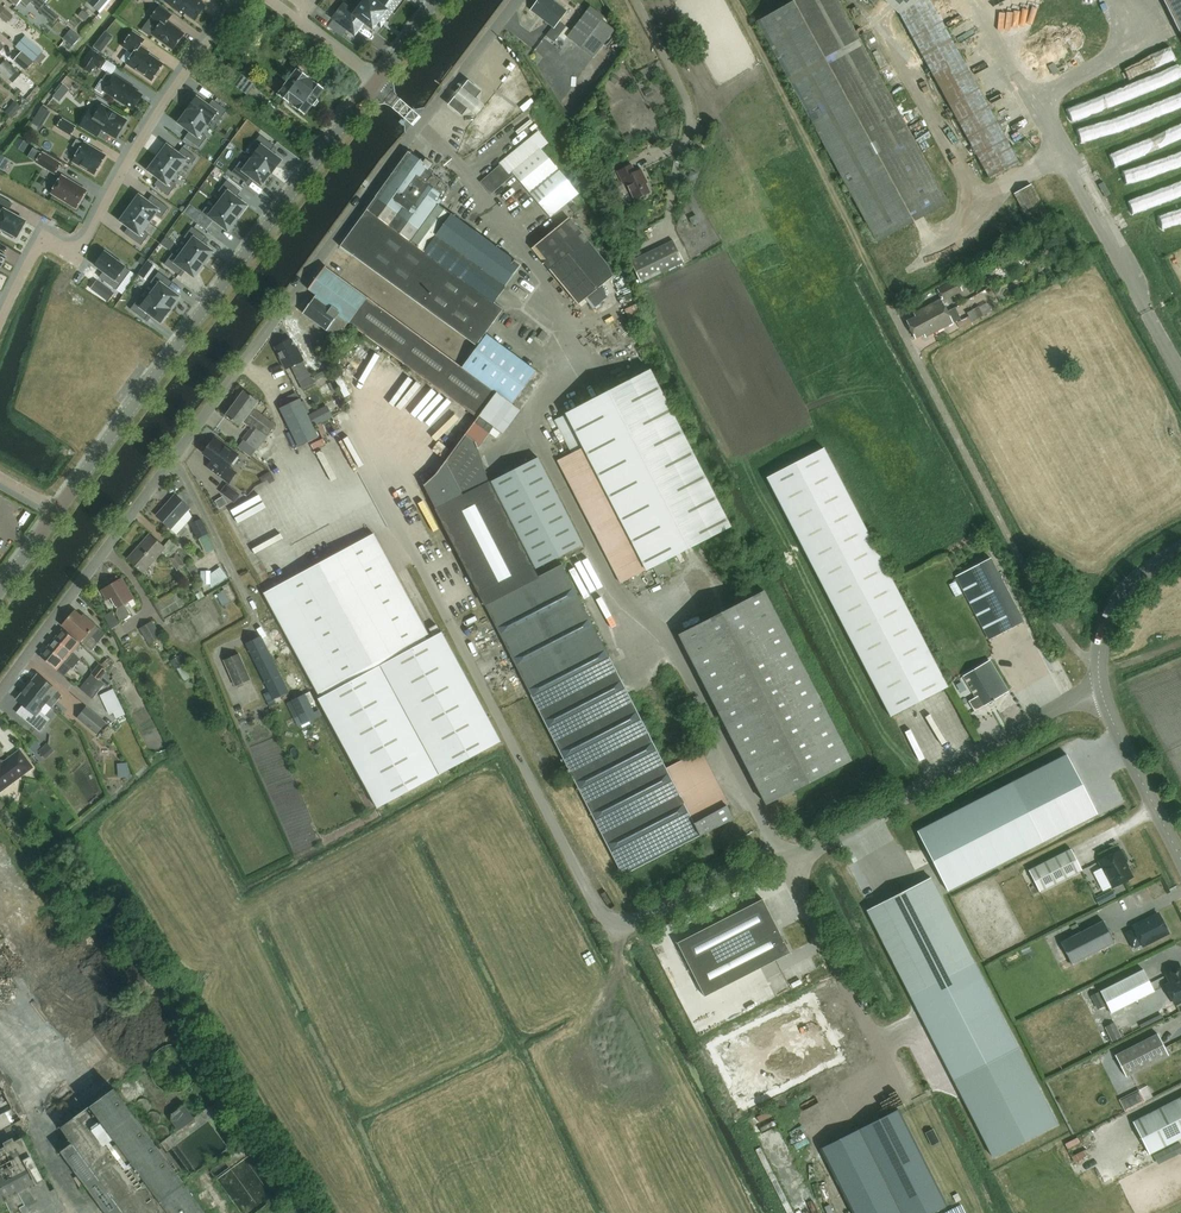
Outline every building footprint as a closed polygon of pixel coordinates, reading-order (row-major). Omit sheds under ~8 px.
[(91,2),(101,10),(110,0),(93,0),(91,2)] [(206,5),(203,2),(203,1),(202,0),(167,0),(166,1),(180,11),(182,9),(195,20),(206,5)] [(355,34),(365,22),(373,28),(383,16),(386,19),(401,0),(366,0),(356,14),(344,5),(334,18),(355,34)] [(604,17),(591,6),(572,31),(558,21),(566,11),(551,0),(540,0),(533,10),(554,26),(546,36),(554,42),(559,36),(565,41),(568,37),(581,47),(602,20),(604,17)] [(943,205),(948,202),(838,0),(796,0),(757,21),(877,241),(943,205)] [(899,12),(990,179),(1019,163),(931,0),(921,0),(899,12)] [(1180,35),(1180,0),(1163,0),(1180,35)] [(13,16),(0,4),(0,17),(7,23),(13,16)] [(40,9),(38,11),(54,24),(59,17),(44,4),(40,9)] [(153,33),(174,49),(185,33),(168,21),(172,15),(160,6),(150,18),(159,25),(153,33)] [(80,37),(70,29),(63,38),(72,46),(80,37)] [(99,47),(108,51),(115,33),(106,29),(99,47)] [(152,81),(164,64),(149,55),(151,53),(141,46),(145,40),(133,32),(123,47),(134,54),(127,64),(152,81)] [(35,61),(36,60),(44,50),(26,35),(17,45),(35,61)] [(1127,60),(1156,44),(1153,39),(1124,55),(1127,60)] [(106,58),(92,49),(81,67),(91,73),(96,66),(100,68),(106,58)] [(38,66),(21,52),(14,60),(31,74),(38,66)] [(16,71),(6,61),(0,67),(0,71),(13,83),(18,77),(14,73),(16,71)] [(317,98),(325,89),(308,76),(311,71),(310,69),(305,64),(301,64),(278,94),(305,114),(312,105),(313,106),(318,99),(317,98)] [(247,95),(255,85),(228,65),(220,75),(247,95)] [(105,91),(134,110),(143,95),(136,90),(137,89),(115,75),(115,76),(108,72),(103,80),(109,84),(105,91)] [(455,110),(462,116),(468,109),(477,116),(485,106),(476,98),(482,91),(475,85),(468,80),(448,105),(455,110)] [(60,83),(52,92),(61,100),(69,91),(60,83)] [(197,97),(188,110),(208,125),(213,117),(219,121),(227,110),(213,100),(209,105),(197,97)] [(43,105),(38,113),(46,119),(51,110),(43,105)] [(11,117),(16,112),(11,107),(6,113),(11,117)] [(89,113),(81,126),(98,136),(102,129),(116,137),(126,122),(102,107),(96,117),(89,113)] [(188,110),(178,123),(189,132),(185,137),(199,148),(207,137),(202,133),(208,125),(188,110)] [(63,119),(58,127),(71,135),(76,127),(63,119)] [(501,164),(480,182),(491,194),(514,174),(550,217),(578,194),(540,149),(547,143),(538,131),(500,163),(501,164)] [(258,150),(252,158),(272,173),(282,160),(270,152),(275,146),(260,135),(252,146),(258,150)] [(84,143),(77,139),(73,146),(80,150),(73,161),(95,174),(106,156),(84,143)] [(167,145),(157,158),(177,172),(183,164),(189,169),(197,158),(183,147),(178,153),(167,145)] [(447,185),(433,175),(435,171),(430,167),(432,164),(426,160),(427,159),(420,153),(417,158),(410,153),(408,151),(376,197),(420,230),(436,203),(438,205),(448,192),(449,191),(449,190),(449,189),(449,188),(448,187),(448,186),(447,185)] [(3,171),(10,160),(1,154),(0,155),(0,169),(3,171)] [(42,154),(37,163),(55,174),(61,165),(42,154)] [(157,158),(148,171),(159,179),(155,185),(169,195),(177,185),(171,180),(177,172),(157,158)] [(240,162),(232,172),(246,183),(251,177),(262,186),(272,173),(252,158),(246,166),(240,162)] [(644,179),(646,178),(641,169),(635,172),(632,164),(618,171),(624,184),(627,182),(635,200),(639,198),(640,199),(642,200),(646,198),(647,196),(646,194),(650,192),(644,179)] [(1050,201),(1060,197),(1050,176),(1040,180),(1050,201)] [(76,207),(86,191),(62,177),(52,193),(76,207)] [(224,196),(218,204),(238,218),(248,206),(236,197),(241,192),(227,181),(218,191),(224,196)] [(1034,230),(1051,221),(1031,184),(1014,193),(1034,230)] [(139,195),(129,208),(149,223),(155,215),(161,219),(169,208),(154,198),(150,203),(139,195)] [(26,221),(9,211),(13,204),(0,196),(0,227),(6,230),(4,232),(13,238),(15,235),(17,237),(26,221)] [(376,197),(367,209),(411,242),(420,230),(376,197)] [(451,215),(438,205),(436,203),(420,230),(411,242),(424,251),(437,235),(451,215)] [(238,218),(218,204),(212,211),(206,207),(202,212),(228,231),(238,218)] [(129,208),(120,221),(131,229),(127,235),(141,246),(149,235),(143,231),(149,223),(129,208)] [(435,259),(424,251),(411,242),(367,209),(340,246),(343,248),(408,296),(435,259)] [(457,249),(471,229),(451,215),(437,235),(457,249)] [(699,222),(696,216),(690,219),(693,225),(699,222)] [(602,285),(613,277),(608,265),(569,218),(532,248),(578,304),(586,298),(594,308),(607,297),(602,285)] [(190,242),(184,250),(204,265),(214,252),(202,243),(207,237),(193,227),(184,237),(190,242)] [(485,270),(499,250),(471,229),(457,249),(485,270)] [(485,270),(457,249),(437,235),(424,251),(435,259),(494,302),(506,286),(485,270)] [(641,283),(684,262),(674,240),(631,261),(641,283)] [(172,253),(164,264),(179,275),(183,269),(194,277),(204,265),(184,250),(178,257),(172,253)] [(485,270),(506,286),(521,266),(499,250),(485,270)] [(105,252),(95,265),(107,274),(102,280),(117,290),(131,271),(105,252)] [(503,309),(494,302),(435,259),(408,296),(476,345),(503,309)] [(154,265),(148,261),(144,267),(149,271),(154,265)] [(461,367),(325,267),(309,289),(316,295),(303,313),(337,338),(348,323),(478,418),(479,416),(496,393),(494,391),(461,367)] [(156,287),(150,295),(170,310),(180,297),(169,288),(173,283),(159,272),(151,283),(156,287)] [(956,280),(940,288),(946,300),(962,291),(961,289),(970,285),(966,277),(957,282),(956,280)] [(139,298),(131,309),(145,320),(149,314),(160,323),(170,310),(150,295),(144,303),(139,298)] [(924,324),(948,312),(941,299),(914,313),(915,317),(907,321),(912,331),(925,325),(924,324)] [(924,334),(925,337),(953,322),(953,323),(961,319),(956,307),(948,312),(924,324),(925,325),(912,331),(915,339),(924,334)] [(966,314),(968,317),(971,322),(983,316),(979,308),(966,314)] [(960,328),(971,322),(968,317),(957,323),(960,328)] [(543,341),(548,334),(543,331),(538,337),(543,341)] [(518,358),(486,333),(461,367),(494,391),(512,405),(536,371),(518,358)] [(292,366),(300,383),(311,377),(303,361),(304,360),(297,347),(296,348),(292,339),(275,347),(286,369),(292,366)] [(666,559),(716,534),(731,526),(651,370),(555,420),(572,453),(558,460),(621,583),(653,566),(658,576),(671,569),(666,559)] [(430,389),(408,414),(425,429),(447,405),(430,389)] [(235,403),(272,431),(276,425),(253,408),(258,401),(244,390),(235,403)] [(313,427),(308,416),(300,399),(280,408),(299,447),(318,437),(313,427)] [(272,431),(235,403),(226,416),(240,426),(243,422),(252,428),(243,439),(257,450),(272,431)] [(308,416),(313,427),(333,417),(327,405),(308,416)] [(478,448),(494,427),(479,416),(478,418),(475,422),(465,435),(476,442),(478,448)] [(489,482),(478,448),(476,442),(465,435),(427,483),(424,485),(484,604),(537,577),(489,482)] [(215,436),(203,453),(214,461),(209,468),(229,483),(237,472),(230,467),(239,454),(215,436)] [(891,717),(948,687),(824,448),(767,478),(891,717)] [(536,568),(582,545),(538,458),(492,482),(536,568)] [(220,492),(234,503),(241,495),(227,484),(220,492)] [(171,529),(190,509),(175,495),(156,515),(171,529)] [(197,540),(208,534),(201,519),(189,524),(197,540)] [(259,546),(286,531),(284,527),(257,541),(259,546)] [(177,570),(185,565),(175,552),(179,548),(170,540),(164,547),(150,534),(128,559),(144,573),(165,549),(169,558),(177,570)] [(263,593),(266,599),(317,694),(428,635),(374,534),(263,593)] [(991,639),(1024,622),(992,559),(959,576),(991,639)] [(532,697),(610,657),(562,564),(537,577),(484,604),(532,697)] [(213,585),(213,575),(213,572),(203,572),(203,585),(213,585)] [(107,582),(109,586),(101,591),(107,600),(112,597),(118,608),(116,614),(120,620),(128,615),(122,605),(133,598),(122,579),(119,581),(116,576),(107,582)] [(228,604),(239,595),(231,584),(219,593),(228,604)] [(764,591),(716,616),(679,635),(766,804),(851,761),(764,591)] [(665,609),(677,632),(710,615),(698,592),(665,609)] [(83,615),(82,616),(75,611),(62,626),(91,651),(106,633),(99,628),(83,615)] [(111,612),(107,615),(115,625),(119,622),(111,612)] [(140,628),(149,643),(161,636),(153,621),(140,628)] [(72,652),(80,643),(63,629),(55,638),(72,652)] [(441,632),(318,699),(377,808),(500,741),(441,632)] [(75,655),(72,652),(55,638),(48,647),(65,661),(64,662),(74,669),(81,660),(75,655)] [(248,644),(272,691),(284,685),(260,638),(248,644)] [(64,662),(65,661),(48,647),(40,656),(57,670),(64,662)] [(251,679),(240,654),(225,660),(236,686),(237,685),(238,687),(244,685),(243,682),(251,679)] [(170,661),(176,671),(186,664),(180,655),(177,658),(176,656),(173,658),(174,659),(170,661)] [(610,657),(532,697),(563,758),(561,759),(563,763),(565,762),(566,764),(559,768),(567,784),(574,780),(623,875),(733,819),(699,751),(666,768),(610,657)] [(963,677),(975,697),(969,701),(975,711),(1008,692),(989,661),(970,673),(963,677)] [(108,687),(112,683),(106,671),(99,666),(92,674),(99,680),(104,684),(108,687)] [(104,684),(99,680),(92,674),(84,684),(97,694),(104,684)] [(38,675),(27,687),(46,703),(53,695),(58,700),(62,695),(38,675)] [(92,699),(97,694),(84,684),(80,688),(92,699)] [(40,732),(46,724),(50,719),(40,711),(46,703),(27,687),(17,700),(28,709),(21,716),(40,732)] [(113,689),(100,695),(109,714),(113,713),(116,719),(125,715),(113,689)] [(317,718),(305,694),(292,701),(303,725),(317,718)] [(77,718),(97,735),(107,723),(87,706),(77,718)] [(32,767),(20,751),(4,763),(0,762),(0,791),(32,767)] [(1014,782),(919,831),(949,890),(1045,842),(1014,782)] [(1082,870),(1071,849),(1029,870),(1040,892),(1082,870)] [(1127,861),(1122,850),(1100,861),(1114,887),(1132,877),(1124,862),(1127,861)] [(931,878),(867,910),(993,1157),(1057,1124),(931,878)] [(705,996),(716,991),(790,953),(763,899),(677,943),(705,996)] [(1159,914),(1134,927),(1143,945),(1168,932),(1159,914)] [(1104,920),(1061,942),(1072,964),(1115,942),(1104,920)] [(0,946),(0,1131),(23,1119),(45,1107),(47,1109),(95,1074),(0,946)] [(1167,974),(1171,983),(1166,986),(1175,1004),(1180,1001),(1180,967),(1167,974)] [(1144,969),(1100,991),(1111,1013),(1154,991),(1144,969)] [(1098,1010),(1107,1005),(1100,992),(1091,996),(1098,1010)] [(811,994),(710,1045),(742,1109),(843,1058),(811,994)] [(1113,1042),(1122,1037),(1114,1022),(1105,1027),(1113,1042)] [(1158,1034),(1115,1055),(1126,1077),(1169,1055),(1158,1034)] [(114,1087),(61,1126),(72,1141),(60,1150),(107,1212),(206,1212),(114,1087)] [(1142,1094),(1122,1104),(1126,1111),(1145,1101),(1142,1094)] [(1133,1122),(1150,1154),(1180,1138),(1180,1098),(1133,1122)] [(172,1113),(171,1120),(179,1130),(194,1118),(184,1105),(172,1113)] [(860,1129),(902,1212),(932,1212),(947,1205),(899,1109),(860,1129)] [(774,1110),(761,1115),(762,1119),(775,1114),(774,1110)] [(933,1128),(926,1132),(932,1144),(940,1141),(933,1128)] [(821,1149),(853,1212),(902,1212),(860,1129),(821,1149)] [(5,1199),(9,1206),(0,1211),(0,1212),(16,1212),(22,1210),(23,1212),(60,1212),(67,1209),(56,1188),(51,1190),(23,1138),(16,1141),(14,1137),(4,1142),(6,1147),(0,1150),(0,1202),(5,1199)] [(1180,1151),(1180,1145),(1180,1143),(1154,1156),(1158,1163),(1180,1151)]
